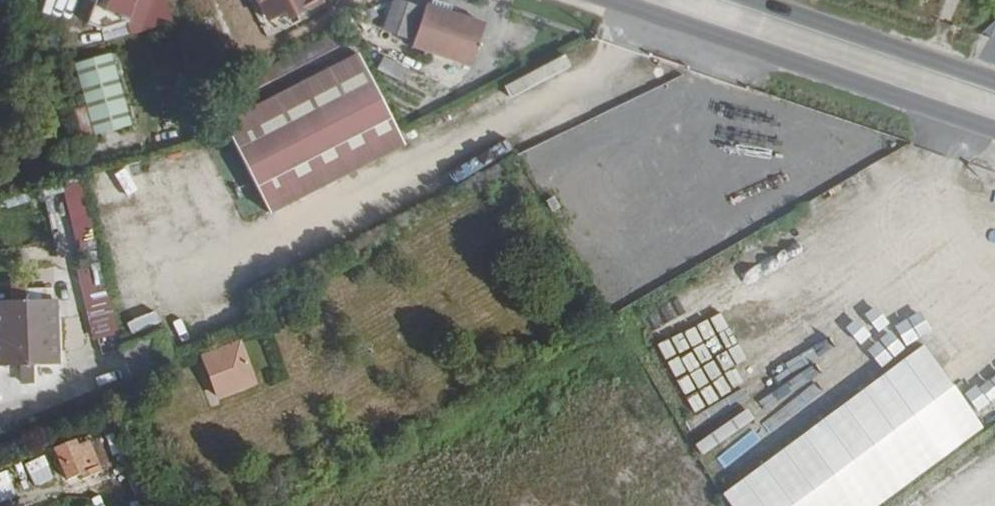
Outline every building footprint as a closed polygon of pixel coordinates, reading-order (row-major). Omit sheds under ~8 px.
[(131,0),(26,0),(25,3),(101,28),(128,7),(131,0)] [(138,35),(173,26),(163,0),(149,0),(138,35)] [(322,7),(318,0),(249,0),(265,34),(322,7)] [(405,41),(418,5),(402,0),(397,0),(386,34),(405,41)] [(470,71),(486,24),(427,4),(408,49),(470,71)] [(396,135),(360,53),(224,118),(260,200),(396,135)] [(77,66),(94,127),(125,117),(107,56),(77,66)] [(401,79),(405,66),(380,57),(377,71),(401,79)] [(497,104),(502,116),(538,100),(527,77),(469,104),(475,115),(497,104)] [(610,99),(604,87),(579,100),(593,126),(650,96),(643,82),(610,99)] [(773,113),(800,120),(803,110),(776,103),(773,113)] [(548,182),(599,157),(574,107),(523,132),(548,182)] [(128,127),(125,117),(94,127),(96,136),(128,127)] [(622,177),(682,146),(669,120),(609,151),(622,177)] [(827,122),(825,132),(886,146),(888,136),(827,122)] [(732,161),(771,215),(792,199),(754,146),(732,161)] [(102,205),(149,192),(140,161),(93,174),(102,205)] [(631,296),(771,230),(747,179),(698,202),(679,161),(614,192),(602,167),(563,185),(577,214),(589,208),(631,296)] [(114,260),(116,287),(148,284),(146,265),(160,264),(158,237),(136,239),(137,258),(114,260)] [(90,341),(115,338),(104,258),(79,261),(90,341)] [(0,304),(0,369),(63,366),(63,353),(54,353),(53,302),(0,304)] [(258,377),(237,340),(223,347),(244,385),(258,377)] [(204,360),(226,395),(244,385),(223,347),(204,360)] [(988,434),(930,348),(718,489),(730,505),(880,505),(988,434)] [(994,422),(994,383),(984,369),(960,388),(991,426),(994,422)] [(111,446),(104,433),(86,440),(91,455),(111,446)] [(76,445),(70,440),(48,450),(61,482),(77,476),(80,482),(95,475),(82,442),(76,445)] [(992,471),(979,451),(891,505),(920,505),(941,493),(942,492),(945,504),(941,505),(994,505),(994,484),(992,471)] [(33,486),(53,478),(45,458),(25,465),(33,486)]
